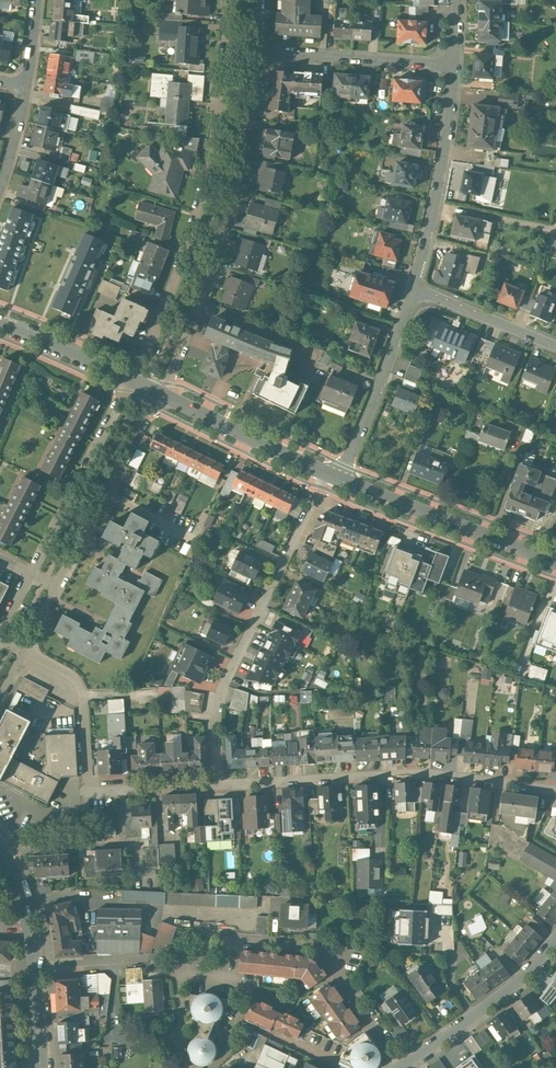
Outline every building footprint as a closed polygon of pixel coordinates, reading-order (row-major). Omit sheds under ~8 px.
[(169,1),(182,2),(181,14),(178,13),(178,15),(182,15),(208,16),(209,0),(169,0),(169,1)] [(284,2),(286,2),(286,11),(290,11),(290,16),(310,18),(310,0),(284,0),(284,2)] [(74,3),(56,1),(54,20),(55,21),(73,22),(73,15),(74,3)] [(501,4),(481,4),(478,6),(478,12),(481,14),(481,23),(501,24),(501,17),(501,4)] [(428,7),(417,7),(417,20),(428,20),(428,7)] [(89,17),(73,15),(73,22),(82,23),(88,24),(89,17)] [(290,16),(278,16),(276,34),(321,37),(322,18),(310,18),(290,16)] [(73,22),(55,21),(53,38),(53,40),(57,41),(64,41),(64,40),(72,40),(73,32),(81,33),(82,23),(73,22)] [(355,22),(336,21),(334,39),(354,40),(355,22)] [(428,23),(399,21),(398,43),(426,45),(428,23)] [(373,23),(355,22),(354,40),(372,41),(373,23)] [(501,24),(481,23),(480,32),(477,34),(477,39),(480,42),(501,42),(501,31),(501,24)] [(181,28),(164,27),(164,31),(160,31),(160,40),(173,41),(173,39),(180,39),(179,63),(187,64),(189,64),(198,65),(198,64),(199,55),(197,54),(199,29),(181,28)] [(53,38),(42,37),(41,45),(56,47),(57,41),(53,40),(53,38)] [(0,41),(0,60),(9,62),(13,43),(3,41),(0,41)] [(87,52),(74,50),(73,56),(86,58),(87,52)] [(73,58),(51,55),(48,73),(68,77),(71,77),(73,61),(74,58),(73,58)] [(502,58),(476,55),(474,73),(473,75),(474,78),(477,79),(479,78),(485,79),(484,82),(494,83),(494,76),(499,77),(500,67),(501,67),(502,58)] [(198,65),(189,64),(189,71),(204,73),(204,65),(198,64),(198,65)] [(293,74),(275,72),(269,110),(288,113),(291,94),(294,75),(293,74)] [(323,75),(293,72),(293,74),(294,75),(291,94),(321,96),(323,75)] [(68,77),(48,73),(46,92),(65,96),(67,84),(68,77)] [(173,76),(152,74),(152,81),(173,83),(173,76)] [(205,77),(188,76),(188,84),(204,86),(205,77)] [(352,77),(336,76),(334,96),(345,97),(344,102),(350,103),(352,77)] [(369,78),(352,77),(350,103),(357,103),(358,98),(368,99),(369,78)] [(422,82),(395,80),(393,102),(420,104),(422,82)] [(173,83),(152,81),(150,97),(167,99),(165,124),(148,122),(148,123),(176,126),(175,136),(167,135),(167,136),(177,137),(187,137),(190,101),(203,102),(204,86),(188,84),(173,83)] [(81,87),(67,84),(65,96),(79,98),(81,87)] [(114,100),(102,98),(100,111),(112,113),(114,100)] [(84,108),(71,105),(70,113),(83,116),(84,108)] [(499,109),(473,106),(471,118),(469,120),(469,122),(470,125),(470,126),(496,129),(499,111),(499,109)] [(64,112),(43,107),(39,126),(59,131),(64,112)] [(506,111),(499,111),(497,122),(503,122),(502,123),(505,123),(506,111)] [(423,127),(402,124),(401,136),(393,135),(391,146),(406,148),(419,150),(420,150),(423,127)] [(59,131),(39,126),(34,144),(55,149),(59,131)] [(496,129),(470,126),(468,148),(494,151),(495,142),(496,129)] [(295,134),(268,129),(263,155),(275,157),(290,160),(295,134)] [(66,133),(59,131),(55,149),(59,150),(61,138),(64,139),(66,133)] [(187,137),(177,137),(175,143),(184,146),(183,149),(196,153),(200,139),(187,137)] [(319,139),(308,137),(303,161),(315,163),(319,139)] [(70,161),(73,149),(63,146),(60,158),(70,161)] [(165,157),(156,155),(150,148),(141,156),(148,165),(156,167),(151,189),(175,195),(182,166),(188,168),(191,154),(180,151),(179,153),(166,151),(165,157)] [(419,150),(406,148),(405,156),(418,158),(419,150)] [(275,157),(263,155),(262,161),(273,163),(274,163),(275,157)] [(59,165),(39,159),(33,180),(52,186),(56,174),(58,166),(59,165)] [(262,161),(261,161),(260,168),(263,169),(272,170),(273,163),(262,161)] [(414,167),(394,163),(392,175),(385,173),(383,183),(411,188),(411,187),(415,184),(412,180),(414,167)] [(86,167),(75,164),(74,170),(84,172),(86,167)] [(494,166),(476,164),(475,170),(474,174),(465,172),(461,192),(476,195),(475,200),(486,202),(491,202),(495,178),(492,177),(494,166)] [(69,169),(58,166),(56,174),(66,177),(69,169)] [(272,170),(263,169),(261,179),(260,179),(258,191),(271,193),(272,192),(279,193),(279,189),(281,173),(276,172),(276,171),(272,170)] [(52,186),(33,180),(30,187),(21,184),(18,195),(46,204),(48,199),(50,191),(52,186)] [(57,193),(50,191),(48,199),(55,201),(57,193)] [(281,203),(266,199),(264,208),(279,212),(281,203)] [(411,205),(388,199),(385,210),(383,220),(405,225),(411,205)] [(175,212),(139,203),(135,218),(158,224),(155,239),(169,243),(171,235),(169,234),(175,212)] [(264,208),(252,204),(251,204),(245,226),(245,227),(245,226),(272,234),(275,225),(272,224),(276,212),(279,213),(279,212),(264,208)] [(0,243),(0,287),(6,290),(32,216),(12,209),(0,243)] [(385,210),(378,209),(376,218),(383,220),(385,210)] [(279,213),(276,212),(272,224),(275,225),(277,226),(281,213),(279,213)] [(492,222),(456,215),(451,237),(474,242),(472,249),(485,253),(492,222)] [(145,235),(132,231),(130,237),(143,241),(145,235)] [(394,237),(380,233),(377,246),(374,256),(396,262),(401,242),(394,241),(394,237)] [(85,235),(52,308),(72,317),(104,244),(85,235)] [(272,242),(258,238),(256,245),(265,247),(265,248),(270,249),(272,242)] [(550,238),(546,249),(555,252),(555,240),(550,238)] [(169,250),(148,242),(145,252),(146,255),(143,264),(160,270),(169,250)] [(256,245),(246,242),(242,253),(241,253),(237,266),(255,272),(259,257),(262,258),(265,248),(265,247),(256,245)] [(480,258),(458,252),(457,258),(465,260),(461,275),(463,270),(475,274),(480,258)] [(450,256),(447,255),(442,272),(439,282),(457,288),(461,275),(465,260),(450,256)] [(371,265),(350,259),(347,268),(362,272),(361,275),(368,277),(371,265)] [(143,264),(141,263),(135,279),(132,287),(151,295),(160,270),(143,264)] [(361,275),(358,274),(351,297),(386,308),(393,285),(368,277),(361,275)] [(261,281),(246,276),(244,283),(252,286),(258,288),(261,281)] [(135,279),(127,277),(125,284),(131,286),(131,287),(132,287),(135,279)] [(125,284),(111,279),(109,283),(120,288),(119,291),(120,291),(128,294),(131,287),(131,286),(125,284)] [(244,283),(232,279),(223,303),(243,310),(252,286),(244,283)] [(109,283),(103,280),(98,292),(116,300),(120,291),(119,291),(120,288),(109,283)] [(523,292),(505,284),(498,301),(516,309),(523,292)] [(548,295),(541,292),(540,295),(539,295),(530,315),(548,322),(555,302),(555,295),(549,292),(548,295)] [(115,318),(97,310),(88,329),(119,343),(123,333),(133,338),(146,309),(123,299),(115,318)] [(361,313),(347,308),(345,314),(359,319),(361,313)] [(225,322),(214,318),(206,336),(218,341),(215,350),(213,349),(203,370),(211,374),(220,377),(227,355),(226,354),(230,346),(254,356),(269,361),(276,363),(275,365),(286,368),(287,369),(292,349),(279,346),(243,332),(244,328),(235,325),(234,328),(224,324),(225,322)] [(472,338),(441,326),(442,323),(432,319),(425,338),(433,342),(431,348),(452,356),(451,358),(453,358),(453,357),(464,361),(464,362),(469,349),(467,349),(472,338)] [(378,331),(356,324),(350,341),(352,342),(349,351),(369,358),(378,331)] [(487,341),(479,338),(470,360),(479,363),(483,353),(487,341)] [(519,353),(494,343),(489,355),(485,364),(486,365),(485,367),(501,374),(500,379),(508,382),(519,353)] [(335,356),(323,350),(317,362),(329,368),(330,366),(333,358),(335,356)] [(478,367),(475,374),(482,377),(485,367),(486,365),(485,364),(489,355),(483,353),(479,363),(478,367)] [(0,370),(0,418),(22,363),(6,357),(0,370)] [(538,360),(531,357),(526,369),(525,369),(525,371),(525,372),(523,376),(539,383),(536,389),(546,393),(555,370),(537,363),(538,360)] [(343,363),(333,358),(330,366),(340,371),(343,363)] [(276,363),(269,361),(261,378),(263,379),(265,374),(270,377),(272,371),(273,371),(275,365),(276,363)] [(286,368),(275,365),(273,371),(272,371),(270,377),(265,374),(263,379),(261,378),(259,377),(253,390),(253,391),(252,393),(295,413),(296,411),(296,412),(308,386),(300,382),(299,385),(283,378),(286,368)] [(422,371),(409,366),(403,379),(417,384),(422,371)] [(357,388),(330,377),(326,387),(329,388),(327,393),(326,396),(326,397),(349,406),(357,388)] [(420,399),(398,390),(392,406),(393,407),(393,406),(413,414),(412,415),(413,415),(420,399)] [(82,392),(43,470),(60,479),(99,401),(82,392)] [(510,434),(485,425),(483,431),(482,430),(481,432),(481,433),(480,436),(478,443),(486,446),(487,444),(504,450),(510,434)] [(527,428),(520,425),(515,438),(522,441),(527,428)] [(480,436),(467,431),(465,438),(478,443),(480,436)] [(173,441),(158,434),(151,447),(166,455),(173,441)] [(185,447),(173,441),(166,455),(178,461),(185,447)] [(522,441),(515,460),(521,463),(523,463),(527,453),(530,444),(522,441)] [(197,453),(185,447),(178,461),(190,467),(197,453)] [(131,465),(141,469),(147,452),(137,448),(131,465)] [(451,449),(449,454),(436,450),(432,460),(447,466),(453,468),(460,452),(451,449)] [(209,458),(197,453),(190,467),(202,472),(209,458)] [(535,456),(527,453),(523,463),(521,463),(520,465),(537,471),(538,468),(531,466),(535,456)] [(432,460),(417,454),(410,473),(425,478),(432,460)] [(225,466),(209,458),(202,472),(218,480),(225,466)] [(447,466),(432,460),(425,478),(440,484),(447,466)] [(520,465),(511,490),(512,491),(512,490),(543,501),(540,510),(548,513),(551,504),(549,504),(549,503),(555,485),(555,479),(540,473),(540,472),(537,471),(520,465)] [(242,471),(234,487),(245,492),(253,476),(242,471)] [(147,479),(136,473),(130,485),(141,491),(147,479)] [(263,481),(253,476),(245,492),(255,497),(263,481)] [(0,522),(0,541),(10,546),(41,486),(24,477),(0,522)] [(160,490),(161,482),(149,481),(148,489),(160,490)] [(273,486),(263,481),(255,497),(265,502),(273,486)] [(283,491),(273,486),(265,502),(275,507),(283,491)] [(543,501),(512,490),(512,491),(505,509),(506,509),(506,508),(536,519),(536,520),(540,510),(543,501)] [(171,491),(165,503),(171,506),(177,494),(171,491)] [(295,497),(283,491),(275,507),(279,509),(288,513),(295,497)] [(181,500),(176,512),(181,515),(187,503),(181,500)] [(288,513),(279,509),(275,517),(284,521),(288,513)] [(210,514),(204,511),(198,523),(204,526),(210,514)] [(347,519),(326,511),(323,520),(319,529),(340,537),(347,519)] [(135,516),(131,523),(128,521),(124,529),(111,522),(107,530),(110,531),(106,539),(103,537),(103,538),(120,547),(122,543),(126,545),(118,560),(121,561),(120,563),(125,565),(126,564),(127,564),(127,565),(136,570),(136,569),(133,568),(137,560),(140,562),(144,554),(152,558),(156,550),(153,548),(156,541),(159,543),(160,541),(144,533),(150,522),(132,513),(132,514),(135,516)] [(340,537),(319,529),(323,520),(317,518),(313,527),(316,528),(313,538),(316,539),(313,547),(325,553),(333,557),(340,537)] [(365,525),(347,519),(340,537),(358,544),(365,525)] [(262,524),(256,521),(250,532),(257,535),(262,524)] [(383,532),(365,525),(358,544),(376,550),(383,532)] [(391,535),(385,550),(391,553),(391,552),(392,553),(398,537),(391,535)] [(261,538),(257,546),(272,553),(276,545),(261,538)] [(392,553),(391,552),(391,553),(385,568),(402,574),(400,580),(412,584),(420,561),(425,548),(413,543),(407,558),(392,553)] [(239,553),(235,551),(230,560),(231,560),(235,562),(239,553)] [(262,562),(240,551),(239,553),(235,562),(233,565),(232,568),(239,572),(251,578),(253,579),(262,562)] [(432,566),(420,561),(412,584),(410,588),(423,592),(426,584),(432,587),(434,581),(439,583),(449,556),(437,552),(432,566)] [(322,559),(311,553),(303,570),(324,580),(328,572),(329,572),(333,564),(322,559)] [(333,557),(325,553),(322,559),(333,564),(336,558),(333,557)] [(200,561),(193,557),(190,565),(197,568),(200,561)] [(122,572),(105,564),(102,571),(95,568),(87,584),(104,593),(103,595),(117,603),(111,614),(115,616),(107,631),(113,635),(107,646),(97,641),(92,638),(77,630),(80,625),(64,616),(55,632),(71,640),(68,646),(99,663),(105,651),(120,659),(128,643),(123,640),(131,625),(128,623),(143,593),(136,589),(126,584),(125,587),(115,583),(120,573),(121,573),(122,572)] [(481,576),(464,570),(463,573),(480,580),(481,576)] [(161,580),(145,572),(136,589),(143,593),(152,597),(161,580)] [(251,578),(239,572),(236,578),(247,584),(251,578)] [(480,580),(463,573),(458,586),(456,593),(457,594),(479,602),(480,600),(487,603),(490,594),(491,594),(496,580),(482,575),(481,576),(480,580)] [(241,587),(225,580),(224,583),(239,591),(241,587)] [(304,585),(296,581),(289,595),(308,604),(315,590),(308,586),(309,585),(305,583),(304,585)] [(0,582),(0,605),(9,587),(0,582)] [(451,585),(443,582),(439,596),(446,598),(451,585)] [(239,591),(224,583),(222,587),(219,594),(216,601),(215,602),(238,612),(243,601),(246,601),(247,598),(246,596),(246,594),(239,591)] [(451,585),(446,598),(454,601),(457,594),(456,593),(458,586),(457,586),(457,587),(451,585)] [(509,585),(503,602),(509,604),(516,588),(509,585)] [(537,595),(516,588),(509,604),(507,610),(520,615),(518,620),(527,623),(532,609),(533,610),(534,607),(533,607),(537,595)] [(308,604),(289,595),(283,608),(291,612),(290,613),(293,614),(294,613),(302,617),(308,604)] [(216,601),(204,596),(201,603),(212,608),(215,602),(216,601)] [(533,644),(536,645),(546,648),(553,627),(555,628),(555,614),(551,612),(550,614),(545,612),(533,644)] [(220,622),(216,620),(212,628),(208,635),(207,637),(225,646),(233,628),(224,624),(220,622)] [(292,628),(277,621),(276,621),(270,633),(295,645),(296,646),(302,634),(302,633),(292,628)] [(313,630),(295,622),(292,628),(302,633),(302,634),(309,637),(313,630)] [(212,628),(207,626),(204,633),(208,635),(212,628)] [(102,631),(97,628),(92,638),(97,641),(102,631)] [(295,645),(270,633),(262,650),(285,661),(285,662),(287,663),(290,656),(289,656),(292,650),(293,650),(295,645)] [(213,658),(186,644),(177,662),(175,661),(171,669),(185,676),(184,677),(190,680),(191,679),(201,684),(206,674),(207,674),(210,668),(209,668),(213,658)] [(546,648),(536,645),(533,653),(543,656),(546,648)] [(285,661),(262,650),(260,649),(245,680),(262,683),(264,678),(273,683),(273,684),(274,685),(277,678),(278,679),(283,668),(282,667),(285,662),(285,661)] [(484,667),(483,678),(491,679),(492,668),(484,667)] [(305,671),(302,678),(311,682),(314,675),(305,671)] [(50,690),(24,677),(17,690),(43,703),(50,690)] [(328,683),(317,678),(314,683),(325,689),(328,683)] [(185,687),(172,687),(173,700),(186,700),(185,687)] [(249,693),(236,688),(232,701),(247,706),(249,693)] [(301,690),(301,701),(311,701),(312,690),(301,690)] [(204,700),(192,699),(191,705),(203,707),(204,700)] [(469,699),(467,707),(476,709),(478,701),(469,699)] [(203,707),(191,705),(190,712),(202,714),(203,707)] [(355,705),(330,707),(329,720),(356,718),(355,705)] [(115,749),(98,750),(99,758),(98,758),(98,766),(99,766),(100,775),(123,774),(122,760),(122,753),(127,753),(125,713),(110,714),(112,739),(114,738),(115,749)] [(7,715),(0,727),(0,779),(48,804),(62,777),(78,777),(76,733),(44,735),(46,764),(42,773),(12,757),(28,726),(7,715)] [(462,719),(455,718),(453,739),(459,740),(462,719)] [(44,735),(28,726),(12,757),(42,773),(46,764),(44,735)] [(432,728),(423,728),(423,737),(432,738),(432,728)] [(444,729),(432,728),(432,738),(445,739),(444,729)] [(309,731),(300,732),(301,763),(316,762),(314,737),(309,737),(309,731)] [(286,733),(272,733),(272,735),(273,746),(286,746),(286,740),(286,733)] [(236,735),(226,736),(227,750),(236,749),(236,735)] [(405,736),(389,737),(389,735),(380,736),(380,737),(381,758),(404,756),(404,750),(405,736)] [(505,736),(493,735),(492,744),(485,744),(482,764),(501,766),(502,760),(504,746),(503,746),(505,736)] [(338,736),(314,737),(316,762),(357,759),(356,739),(356,738),(339,739),(338,736)] [(414,737),(405,736),(404,750),(413,751),(414,737)] [(206,737),(196,737),(196,752),(207,752),(206,737)] [(380,737),(356,739),(357,759),(381,758),(380,737)] [(423,737),(414,737),(413,751),(412,757),(431,758),(432,738),(423,737)] [(445,739),(432,738),(431,758),(450,760),(451,753),(452,740),(445,739)] [(291,740),(286,740),(286,746),(288,763),(301,763),(300,739),(291,740)] [(453,739),(452,739),(452,740),(451,753),(457,754),(459,740),(453,739)] [(467,741),(459,740),(457,754),(465,755),(467,741)] [(485,744),(467,741),(465,755),(464,761),(482,764),(485,744)] [(182,742),(168,743),(169,754),(183,753),(182,742)] [(154,743),(139,744),(140,755),(155,754),(154,743)] [(264,747),(265,748),(259,748),(260,765),(274,764),(273,746),(264,747)] [(286,746),(273,746),(274,764),(288,763),(286,746)] [(511,747),(504,746),(502,760),(509,761),(511,747)] [(519,748),(511,747),(509,761),(517,762),(519,748)] [(253,749),(245,749),(246,766),(260,765),(259,748),(253,749)] [(537,750),(519,748),(517,762),(516,768),(535,770),(537,750)] [(236,749),(227,750),(228,767),(246,766),(245,749),(236,749)] [(555,752),(537,750),(535,770),(553,773),(554,766),(555,752)] [(196,752),(190,753),(191,770),(208,768),(207,752),(196,752)] [(169,754),(162,754),(163,771),(191,770),(190,753),(183,753),(169,754)] [(140,755),(132,756),(133,773),(163,771),(162,754),(155,754),(140,755)] [(414,782),(395,783),(396,803),(405,803),(414,802),(415,802),(414,784),(414,782)] [(441,784),(423,782),(423,783),(423,786),(422,798),(428,799),(439,800),(441,784)] [(423,783),(414,784),(415,802),(421,802),(422,798),(423,786),(423,783)] [(379,784),(356,786),(357,819),(359,819),(359,829),(377,828),(376,819),(381,819),(380,805),(381,805),(380,798),(379,784)] [(440,825),(439,832),(460,835),(461,826),(454,825),(456,814),(450,814),(451,802),(460,803),(462,787),(446,785),(442,811),(440,825)] [(340,786),(317,788),(318,799),(318,810),(328,809),(329,820),(342,819),(340,786)] [(303,788),(284,789),(285,807),(282,810),(282,815),(275,816),(276,831),(281,831),(304,830),(303,806),(304,806),(303,788)] [(491,790),(471,788),(468,811),(488,814),(491,790)] [(538,797),(503,793),(500,815),(530,819),(535,819),(536,810),(538,797)] [(195,795),(179,796),(180,812),(188,812),(196,811),(195,795)] [(179,796),(162,797),(163,814),(180,812),(179,796)] [(266,796),(248,798),(245,801),(246,814),(243,815),(244,828),(264,827),(267,827),(267,815),(266,796)] [(232,798),(217,799),(218,825),(205,826),(206,842),(235,840),(234,829),(232,829),(231,820),(234,820),(233,813),(232,798)] [(214,799),(204,800),(205,814),(215,814),(214,799)] [(318,799),(308,799),(309,815),(317,814),(317,810),(318,810),(318,799)] [(439,800),(428,799),(427,810),(436,811),(438,811),(439,800)] [(414,802),(405,803),(405,812),(415,812),(414,802)] [(405,803),(396,803),(396,813),(405,812),(405,803)] [(149,807),(131,808),(132,812),(132,827),(141,827),(148,827),(151,826),(151,821),(150,808),(149,807)] [(546,811),(536,810),(535,819),(530,819),(529,823),(539,824),(546,811)] [(196,811),(188,812),(189,827),(195,827),(197,827),(197,826),(196,811)] [(438,811),(436,811),(434,824),(440,825),(442,811),(438,811)] [(132,827),(132,812),(126,813),(127,836),(141,836),(141,827),(132,827)] [(180,812),(164,814),(165,831),(174,830),(174,822),(181,822),(180,812)] [(188,812),(180,812),(181,822),(181,829),(184,828),(187,832),(195,832),(195,827),(189,827),(188,812)] [(463,812),(456,812),(456,814),(454,825),(461,826),(463,812)] [(469,813),(463,812),(461,826),(467,827),(469,813)] [(267,815),(267,827),(264,827),(265,833),(275,833),(274,814),(267,815)] [(530,819),(500,815),(499,824),(497,837),(497,845),(520,859),(530,842),(527,840),(529,823),(530,819)] [(156,821),(151,821),(151,826),(148,827),(149,849),(158,848),(156,821)] [(499,824),(492,823),(490,836),(497,837),(499,824)] [(205,826),(197,826),(197,827),(195,827),(195,832),(196,843),(206,842),(205,826)] [(541,849),(530,842),(520,859),(532,866),(541,849)] [(174,843),(158,845),(159,864),(176,863),(174,843)] [(149,849),(146,849),(147,868),(158,867),(158,848),(149,849)] [(370,848),(360,848),(359,861),(370,861),(370,848)] [(122,849),(95,851),(95,857),(84,858),(85,879),(122,878),(122,849)] [(541,849),(532,866),(550,876),(554,870),(555,872),(555,858),(541,849)] [(466,866),(467,851),(460,851),(459,865),(466,866)] [(68,855),(34,858),(35,866),(35,877),(69,875),(68,855)] [(359,861),(359,887),(380,888),(380,861),(370,861),(359,861)] [(193,890),(205,889),(204,877),(192,878),(193,890)] [(269,879),(264,886),(272,891),(276,884),(269,879)] [(550,896),(534,883),(530,887),(537,893),(535,895),(537,896),(539,894),(547,900),(550,896)] [(38,889),(40,895),(53,892),(51,885),(38,889)] [(242,896),(123,890),(122,900),(141,901),(141,902),(148,903),(147,903),(242,908),(242,896)] [(550,896),(547,900),(539,894),(537,896),(534,900),(541,907),(555,919),(555,901),(550,896)] [(256,896),(242,896),(242,908),(256,909),(256,896)] [(70,902),(45,909),(49,922),(53,941),(55,957),(81,955),(81,940),(71,941),(69,932),(66,918),(74,916),(74,915),(70,902)] [(452,905),(432,904),(432,914),(453,915),(452,905)] [(299,906),(291,906),(291,905),(282,905),(281,926),(289,927),(289,931),(299,930),(299,927),(307,928),(308,913),(308,906),(299,905),(299,906)] [(541,907),(536,913),(552,925),(555,920),(555,919),(541,907)] [(141,909),(98,908),(98,925),(97,938),(97,953),(140,954),(141,909)] [(394,936),(399,936),(399,944),(426,945),(426,938),(428,938),(429,918),(427,918),(427,911),(400,909),(400,917),(395,917),(394,936)] [(74,916),(66,918),(69,932),(80,929),(77,915),(74,915),(74,916)] [(477,923),(468,927),(472,935),(484,930),(481,922),(483,921),(480,915),(475,917),(477,923)] [(178,921),(163,916),(161,921),(177,927),(178,921)] [(269,917),(257,916),(255,934),(267,935),(269,917)] [(543,923),(534,916),(530,921),(539,929),(543,923)] [(177,927),(161,921),(152,947),(168,952),(177,927)] [(527,925),(518,935),(532,948),(533,948),(542,938),(527,925)] [(518,935),(505,951),(519,963),(532,948),(518,935)] [(0,943),(0,961),(10,961),(9,943),(0,943)] [(168,952),(152,947),(145,969),(161,972),(168,952)] [(296,956),(241,951),(239,973),(294,978),(296,956)] [(308,957),(296,956),(294,978),(302,979),(309,989),(327,976),(317,962),(315,961),(314,960),(311,959),(308,958),(308,957)] [(485,968),(476,956),(471,959),(480,971),(485,968)] [(485,968),(480,971),(492,988),(510,975),(498,958),(485,968)] [(425,963),(418,968),(417,966),(405,973),(411,982),(413,981),(427,1000),(442,989),(433,976),(437,973),(431,965),(428,968),(425,963)] [(142,968),(125,969),(126,984),(143,983),(143,980),(142,968)] [(480,971),(464,982),(476,999),(492,988),(480,971)] [(104,973),(97,973),(98,995),(89,996),(89,1008),(87,1008),(87,1015),(89,1015),(107,1015),(111,979),(104,973)] [(79,978),(56,979),(58,1009),(80,1008),(79,996),(79,978)] [(143,983),(126,984),(127,1003),(145,1002),(145,1012),(164,1011),(162,979),(143,980),(143,983)] [(328,984),(310,997),(314,1003),(312,1004),(315,1009),(339,993),(334,986),(331,989),(328,984)] [(401,990),(382,1004),(388,1013),(391,1010),(399,1022),(401,1025),(417,1014),(401,990)] [(207,992),(204,993),(202,993),(200,994),(198,995),(189,994),(192,1021),(197,1023),(196,1027),(193,1026),(195,1042),(195,1043),(194,1044),(193,1046),(192,1047),(192,1049),(192,1051),(192,1053),(193,1055),(194,1057),(196,1059),(197,1060),(198,1061),(199,1067),(202,1067),(205,1062),(207,1061),(209,1060),(211,1059),(212,1058),(213,1057),(214,1055),(214,1054),(214,1052),(214,1050),(214,1048),(214,1047),(213,1046),(213,1045),(212,1044),(216,1035),(210,1033),(212,1028),(217,1031),(230,999),(221,998),(219,996),(218,995),(216,994),(215,994),(213,993),(210,992),(207,992)] [(339,993),(315,1009),(320,1016),(323,1014),(326,1018),(344,1006),(341,1001),(344,999),(339,993)] [(528,994),(513,1004),(524,1019),(528,1016),(536,1011),(539,1009),(528,994)] [(89,1008),(89,996),(79,996),(80,1008),(87,1008),(89,1008)] [(0,1000),(0,1019),(13,1019),(12,999),(0,1000)] [(262,1003),(254,999),(245,1019),(270,1031),(273,1026),(279,1011),(272,1008),(273,1006),(262,1001),(262,1003)] [(435,1014),(427,1003),(422,1007),(430,1018),(435,1014)] [(344,1006),(326,1018),(329,1023),(327,1024),(332,1031),(355,1015),(350,1008),(347,1010),(344,1006)] [(80,1008),(58,1009),(58,1017),(64,1016),(87,1015),(87,1008),(80,1008)] [(388,1013),(387,1013),(386,1015),(387,1016),(394,1026),(399,1022),(391,1010),(388,1013)] [(286,1012),(285,1014),(279,1011),(273,1026),(278,1029),(277,1030),(291,1037),(292,1036),(298,1038),(305,1023),(298,1020),(299,1018),(286,1012)] [(505,1011),(489,1021),(495,1029),(491,1031),(498,1041),(505,1036),(517,1028),(505,1011)] [(543,1020),(536,1011),(528,1016),(535,1026),(543,1020)] [(90,1029),(89,1015),(87,1015),(64,1016),(64,1021),(80,1020),(81,1029),(90,1029)] [(355,1015),(332,1031),(336,1037),(338,1036),(342,1041),(360,1028),(357,1023),(359,1021),(355,1015)] [(0,1019),(0,1051),(15,1050),(14,1019),(13,1019),(0,1019)] [(64,1021),(59,1021),(60,1043),(78,1042),(77,1031),(81,1031),(81,1029),(80,1020),(64,1021)] [(260,1034),(248,1028),(240,1044),(253,1050),(260,1034)] [(517,1028),(505,1036),(509,1041),(521,1033),(517,1028)] [(485,1029),(473,1037),(481,1048),(492,1040),(485,1029)] [(348,1044),(339,1063),(349,1067),(378,1067),(380,1066),(381,1063),(382,1060),(382,1059),(382,1056),(382,1055),(381,1052),(380,1051),(378,1047),(376,1045),(366,1031),(348,1044)] [(472,1036),(465,1041),(472,1052),(479,1047),(472,1036)] [(265,1044),(257,1063),(268,1067),(284,1067),(289,1055),(265,1044)] [(0,1051),(0,1067),(16,1067),(15,1050),(0,1051)] [(549,1051),(543,1055),(548,1062),(553,1057),(549,1051)] [(540,1052),(534,1056),(541,1066),(544,1065),(547,1062),(540,1052)] [(60,1054),(61,1067),(84,1067),(83,1053),(82,1053),(60,1054)] [(454,1067),(484,1067),(474,1054),(454,1067)]
